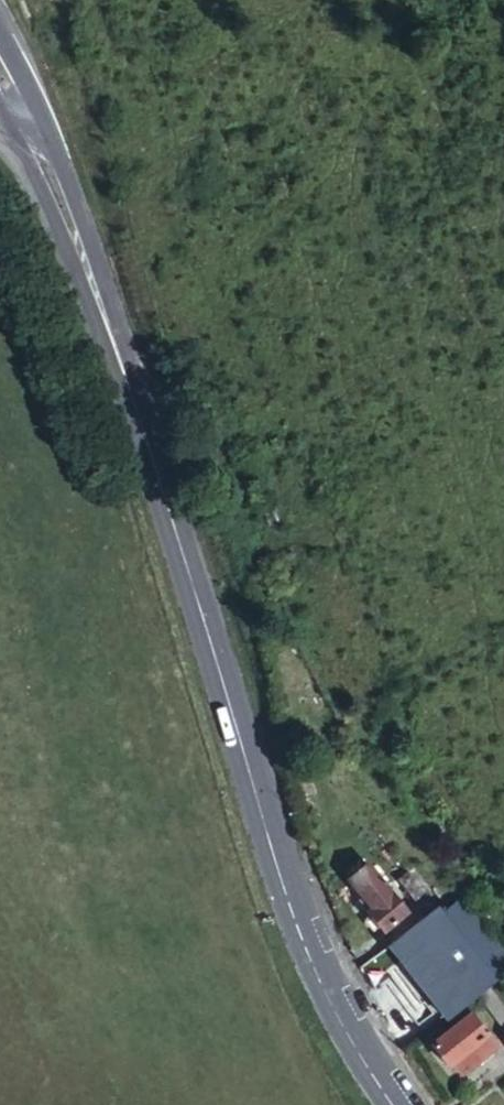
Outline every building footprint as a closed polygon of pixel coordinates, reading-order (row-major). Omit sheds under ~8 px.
[(431,916),(489,990),(502,980),(477,946),(412,855),(357,776),(336,751),(319,764),(341,793),(337,796),(342,802),(352,794),(381,830),(377,833),(400,861),(390,870),(332,800),(309,818),(321,834),(335,823),(408,915),(416,909),(432,896),(441,907),(431,916)] [(386,934),(408,915),(335,823),(321,834),(312,841),(344,884),(348,881),(362,899),(358,902),(383,935),(386,934)] [(429,994),(449,1021),(489,990),(431,916),(441,907),(432,896),(416,909),(425,920),(394,945),(392,946),(429,994)] [(425,920),(416,909),(408,915),(386,934),(394,945),(425,920)] [(407,1052),(449,1021),(429,994),(388,1027),(404,1056),(407,1052)] [(497,1056),(472,1020),(433,1048),(448,1070),(455,1066),(465,1079),(497,1056)]
